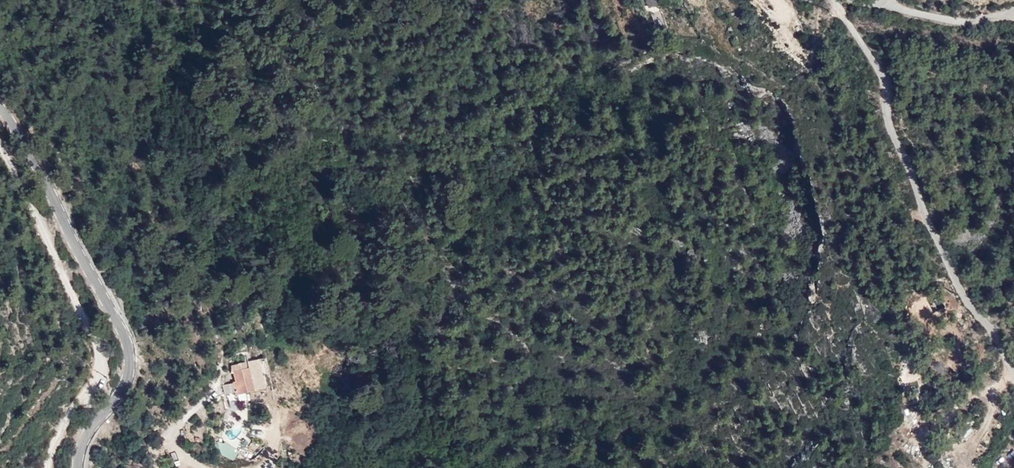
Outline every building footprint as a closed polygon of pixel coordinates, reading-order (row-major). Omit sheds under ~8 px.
[(382,211),(371,215),(377,232),(388,227),(382,211)] [(377,254),(362,256),(364,267),(379,265),(377,254)] [(258,366),(253,367),(247,369),(244,369),(243,363),(229,366),(229,374),(231,373),(233,382),(220,385),(222,395),(233,392),(234,395),(242,393),(263,388),(258,366)] [(244,399),(242,393),(234,395),(235,402),(244,399)] [(255,453),(262,445),(250,435),(243,443),(255,453)] [(233,460),(239,451),(225,441),(218,451),(233,460)]
